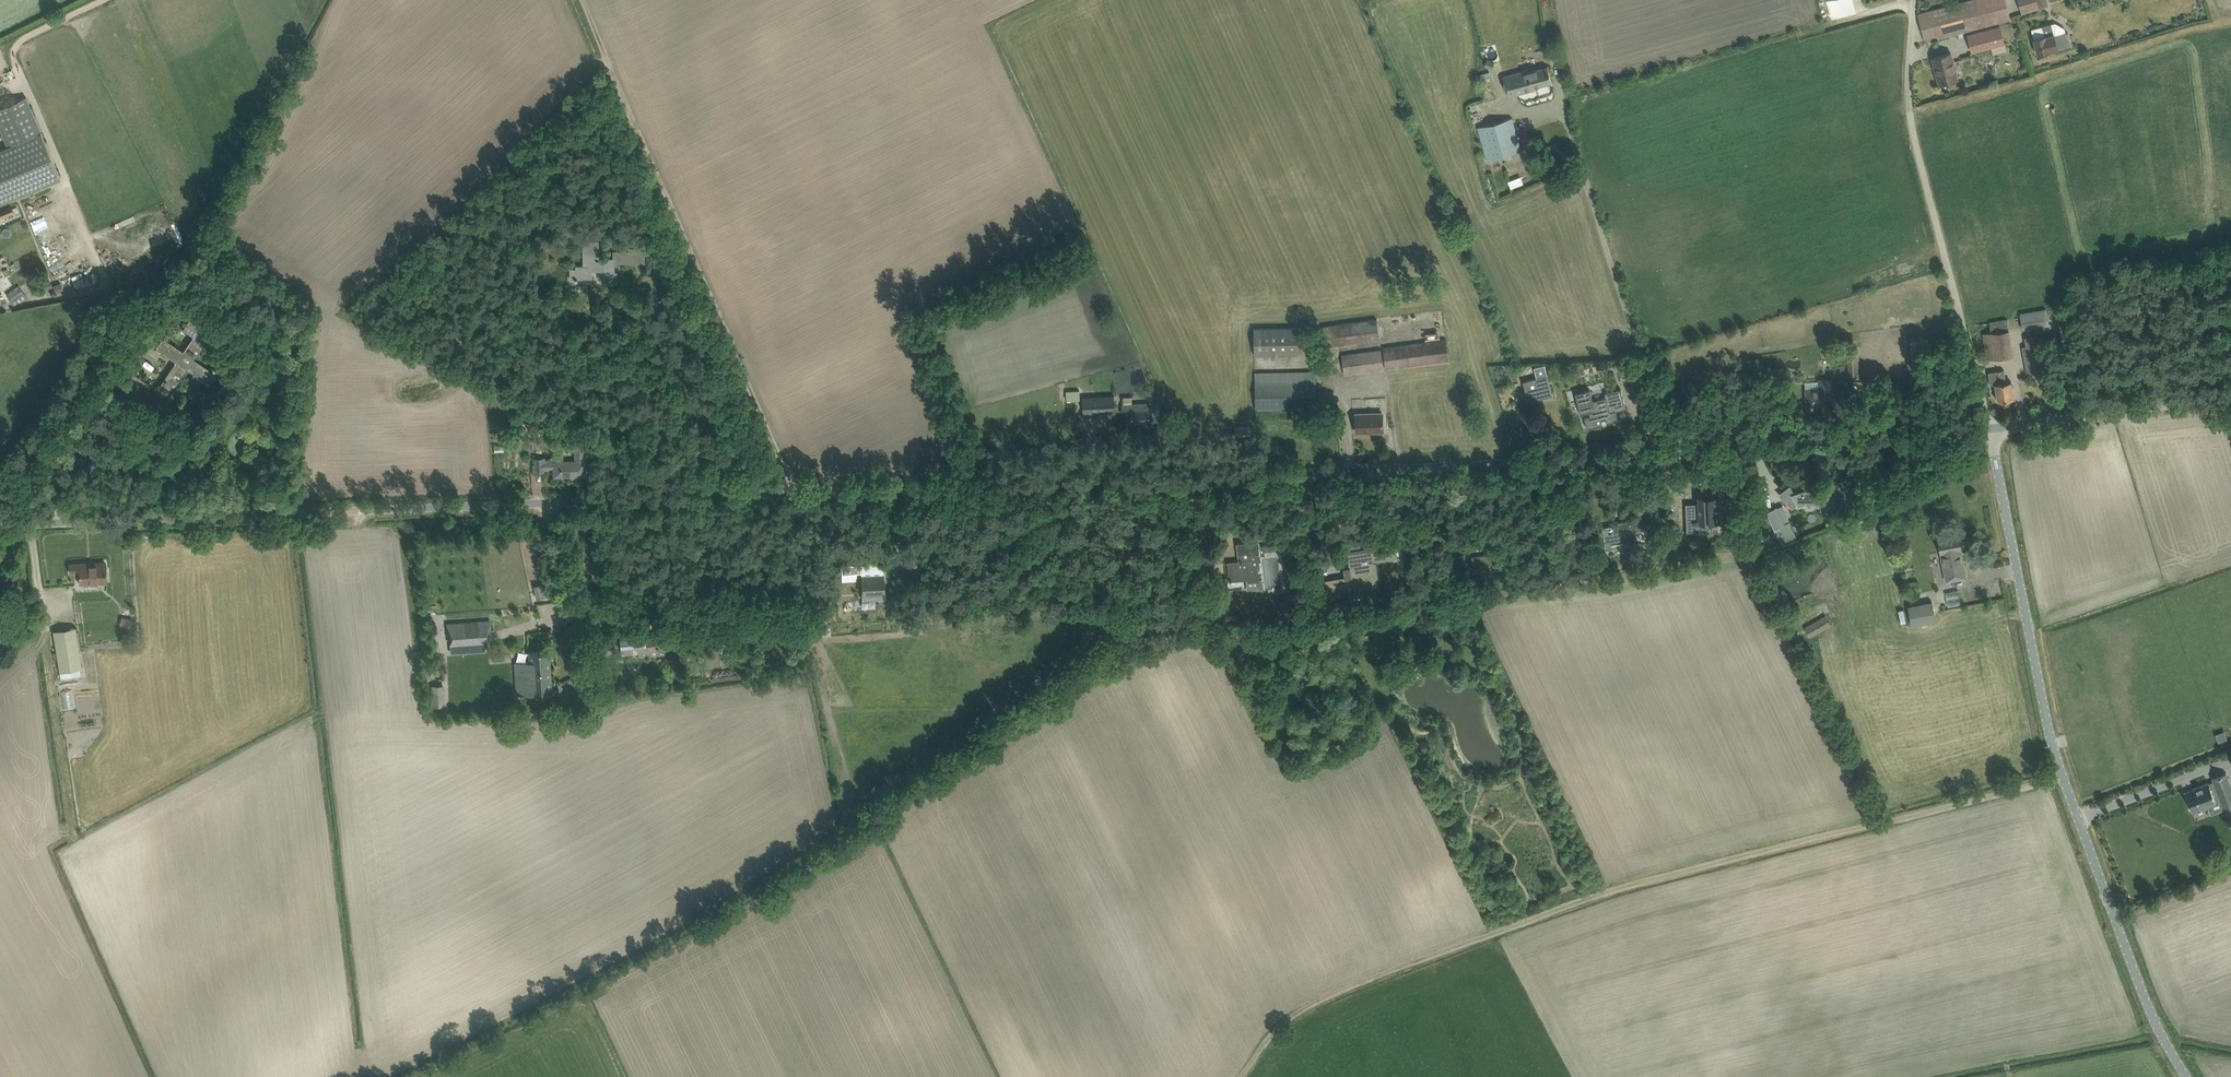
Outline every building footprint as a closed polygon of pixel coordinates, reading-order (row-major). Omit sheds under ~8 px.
[(2010,19),(2005,0),(1969,0),(1918,13),(1925,41),(1958,32),(1962,31),(2010,19)] [(2032,10),(2048,5),(2046,0),(2018,0),(2022,13),(2032,10)] [(2042,26),(2031,29),(2038,54),(2048,51),(2049,51),(2049,50),(2071,45),(2067,32),(2066,32),(2065,28),(2055,22),(2051,23),(2042,26)] [(1972,52),(2005,43),(2000,26),(1968,34),(1972,52)] [(1958,79),(1951,52),(1932,57),(1934,66),(1936,65),(1940,83),(1939,83),(1939,84),(1958,79)] [(0,55),(0,78),(14,75),(9,53),(0,55)] [(1487,60),(1484,66),(1491,68),(1493,62),(1487,60)] [(1552,82),(1552,80),(1548,66),(1528,72),(1527,70),(1503,76),(1508,96),(1535,89),(1534,87),(1552,82)] [(1493,73),(1483,76),(1487,87),(1496,83),(1493,73)] [(23,98),(0,107),(0,126),(9,146),(0,150),(0,203),(57,179),(60,178),(41,132),(42,132),(26,96),(23,98)] [(1512,117),(1477,127),(1487,160),(1522,150),(1512,117)] [(1533,141),(1540,138),(1536,128),(1530,130),(1533,141)] [(1514,189),(1528,186),(1526,178),(1513,181),(1514,189)] [(0,211),(0,216),(13,211),(11,206),(0,211)] [(5,224),(23,217),(20,209),(2,217),(5,224)] [(576,269),(570,269),(570,279),(574,279),(575,279),(575,280),(576,280),(577,280),(577,279),(591,278),(591,270),(604,270),(604,283),(614,283),(614,272),(614,262),(629,262),(629,263),(644,263),(644,248),(629,248),(629,251),(613,251),(613,259),(598,259),(598,240),(583,241),(583,266),(576,266),(576,269)] [(653,247),(653,260),(667,262),(666,246),(653,247)] [(53,286),(50,279),(40,283),(42,291),(53,286)] [(60,282),(53,285),(55,292),(63,289),(60,282)] [(19,285),(6,294),(13,304),(26,296),(19,285)] [(210,385),(216,376),(218,374),(194,358),(216,322),(194,308),(181,329),(192,336),(181,350),(161,337),(159,341),(156,345),(180,360),(171,374),(169,373),(161,384),(171,391),(189,365),(196,370),(192,376),(192,377),(194,374),(210,385)] [(2048,325),(2046,308),(2019,313),(2022,329),(2048,325)] [(1380,338),(1377,319),(1323,326),(1325,346),(1380,338)] [(1254,328),(1254,355),(1298,354),(1298,327),(1254,328)] [(1987,359),(1997,358),(2013,355),(2009,329),(1983,333),(1987,359)] [(1942,331),(1936,333),(1938,342),(1945,341),(1942,331)] [(1449,360),(1446,339),(1383,348),(1386,369),(1449,360)] [(2022,347),(2025,362),(2027,372),(2044,369),(2039,343),(2022,347)] [(1925,345),(1911,346),(1912,369),(1926,367),(1925,345)] [(1384,369),(1381,350),(1342,355),(1345,374),(1384,369)] [(1859,377),(1857,352),(1847,353),(1849,378),(1859,377)] [(1537,378),(1523,381),(1525,391),(1528,401),(1552,394),(1547,375),(1544,364),(1534,367),(1537,378)] [(1630,368),(1625,370),(1628,379),(1633,377),(1630,368)] [(1988,372),(1990,385),(1995,384),(1998,400),(2013,398),(2011,381),(2006,382),(2004,369),(1988,372)] [(1317,408),(1317,397),(1315,371),(1255,372),(1255,398),(1256,409),(1317,408)] [(2118,384),(2129,382),(2128,374),(2117,376),(2118,384)] [(1806,389),(1806,391),(1806,402),(1811,401),(1811,403),(1812,403),(1812,406),(1828,405),(1828,401),(1832,400),(1831,378),(1819,379),(1820,388),(1806,389)] [(1606,385),(1594,387),(1595,393),(1607,391),(1606,385)] [(1626,407),(1623,397),(1621,388),(1604,393),(1606,397),(1593,400),(1590,389),(1575,393),(1578,403),(1581,414),(1589,412),(1590,416),(1585,417),(1587,428),(1603,424),(1602,420),(1606,419),(1607,423),(1618,420),(1616,410),(1626,407)] [(1080,399),(1079,390),(1066,391),(1067,400),(1080,399)] [(1110,397),(1085,398),(1085,412),(1116,410),(1116,398),(1111,398),(1110,397)] [(1150,421),(1150,410),(1149,403),(1131,403),(1122,404),(1122,411),(1132,410),(1132,422),(1150,421)] [(516,417),(521,419),(522,417),(527,419),(530,414),(520,409),(516,417)] [(1383,431),(1383,420),(1382,412),(1356,413),(1357,421),(1357,432),(1368,431),(1368,430),(1382,429),(1382,431),(1383,431)] [(1249,435),(1248,426),(1233,426),(1233,436),(1249,435)] [(535,458),(535,461),(535,471),(543,471),(543,467),(553,467),(554,476),(585,475),(585,460),(584,460),(584,446),(575,446),(575,460),(543,462),(543,458),(535,458)] [(1790,487),(1780,494),(1792,507),(1798,502),(1798,504),(1805,502),(1814,501),(1820,503),(1819,506),(1824,509),(1822,510),(1827,515),(1846,502),(1837,492),(1834,497),(1825,491),(1824,493),(1814,490),(1804,490),(1794,494),(1790,487)] [(1720,521),(1719,495),(1698,496),(1698,503),(1686,503),(1687,532),(1710,531),(1710,521),(1720,521)] [(1563,504),(1553,506),(1557,523),(1567,521),(1563,504)] [(1777,507),(1768,511),(1781,542),(1796,535),(1790,521),(1784,523),(1777,507)] [(1604,537),(1605,544),(1606,549),(1636,544),(1634,531),(1645,529),(1652,542),(1661,538),(1648,511),(1641,515),(1631,516),(1631,520),(1610,523),(1611,525),(1602,526),(1604,537)] [(1947,580),(1955,579),(1966,577),(1962,555),(1959,556),(1958,550),(1961,550),(1957,532),(1951,533),(1951,532),(1949,533),(1938,535),(1947,580)] [(1756,539),(1748,542),(1752,550),(1760,547),(1756,539)] [(1260,587),(1259,579),(1258,568),(1259,568),(1259,560),(1261,560),(1260,551),(1284,549),(1283,544),(1259,546),(1259,542),(1238,544),(1239,561),(1229,562),(1230,573),(1230,579),(1246,578),(1247,589),(1260,587)] [(1335,578),(1326,580),(1329,599),(1341,597),(1340,592),(1354,590),(1354,593),(1381,589),(1376,561),(1404,556),(1402,542),(1387,544),(1347,551),(1350,568),(1345,569),(1347,576),(1335,578)] [(1497,569),(1496,565),(1494,554),(1472,557),(1474,573),(1497,569)] [(106,583),(106,574),(105,563),(88,564),(88,562),(69,563),(70,573),(74,573),(81,572),(81,584),(106,583)] [(841,572),(861,571),(862,599),(884,598),(883,562),(840,564),(841,572)] [(543,597),(540,585),(533,586),(536,599),(543,597)] [(1952,608),(1963,607),(1962,590),(1951,591),(1952,608)] [(1350,599),(1334,601),(1336,610),(1351,607),(1350,599)] [(1207,601),(1209,622),(1221,621),(1219,610),(1218,600),(1207,601)] [(1933,601),(1910,605),(1913,625),(1937,620),(1933,601)] [(620,611),(611,611),(611,610),(598,611),(599,623),(612,622),(612,623),(621,622),(620,611)] [(1810,638),(1824,630),(1832,625),(1826,615),(1818,619),(1804,627),(1810,638)] [(124,618),(123,626),(130,627),(132,620),(124,618)] [(809,618),(801,620),(804,632),(807,631),(812,630),(811,625),(809,618)] [(493,623),(449,626),(450,638),(457,637),(457,644),(488,642),(488,635),(493,635),(493,623)] [(61,678),(82,675),(75,627),(53,631),(61,678)] [(620,629),(620,633),(622,653),(633,652),(657,649),(656,645),(655,634),(643,635),(642,627),(620,629)] [(514,662),(515,673),(516,694),(551,692),(549,650),(529,651),(529,661),(514,662)] [(1253,669),(1243,674),(1245,680),(1255,676),(1253,669)] [(87,707),(82,676),(61,680),(66,711),(87,707)] [(67,745),(78,744),(74,719),(64,720),(67,745)] [(93,727),(101,732),(107,723),(99,719),(93,727)] [(2221,735),(2223,744),(2230,741),(2230,738),(2230,732),(2221,735)] [(2223,808),(2225,812),(2230,810),(2230,785),(2226,773),(2212,778),(2213,782),(2209,783),(2208,782),(2184,791),(2192,812),(2209,805),(2212,813),(2223,808)]
